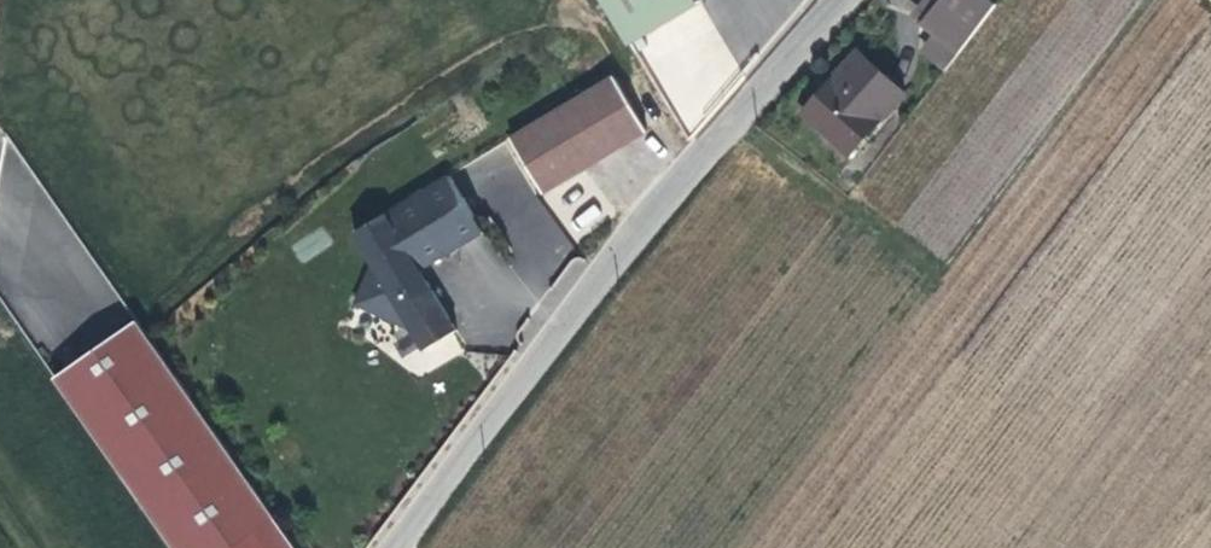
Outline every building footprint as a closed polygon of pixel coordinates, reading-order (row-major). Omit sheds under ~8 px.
[(630,49),(654,35),(701,7),(696,0),(600,0),(630,49)] [(939,2),(919,25),(929,36),(955,62),(999,6),(993,0),(937,0),(939,2)] [(915,52),(942,79),(955,62),(929,36),(915,52)] [(903,99),(862,59),(806,118),(849,159),(903,99)] [(511,142),(543,195),(648,133),(616,79),(511,142)] [(450,180),(355,236),(373,267),(356,308),(415,337),(425,355),(455,337),(421,276),(484,239),(450,180)] [(58,381),(55,382),(170,547),(244,547),(278,524),(140,324),(58,381)] [(278,524),(244,547),(294,547),(278,524)]
